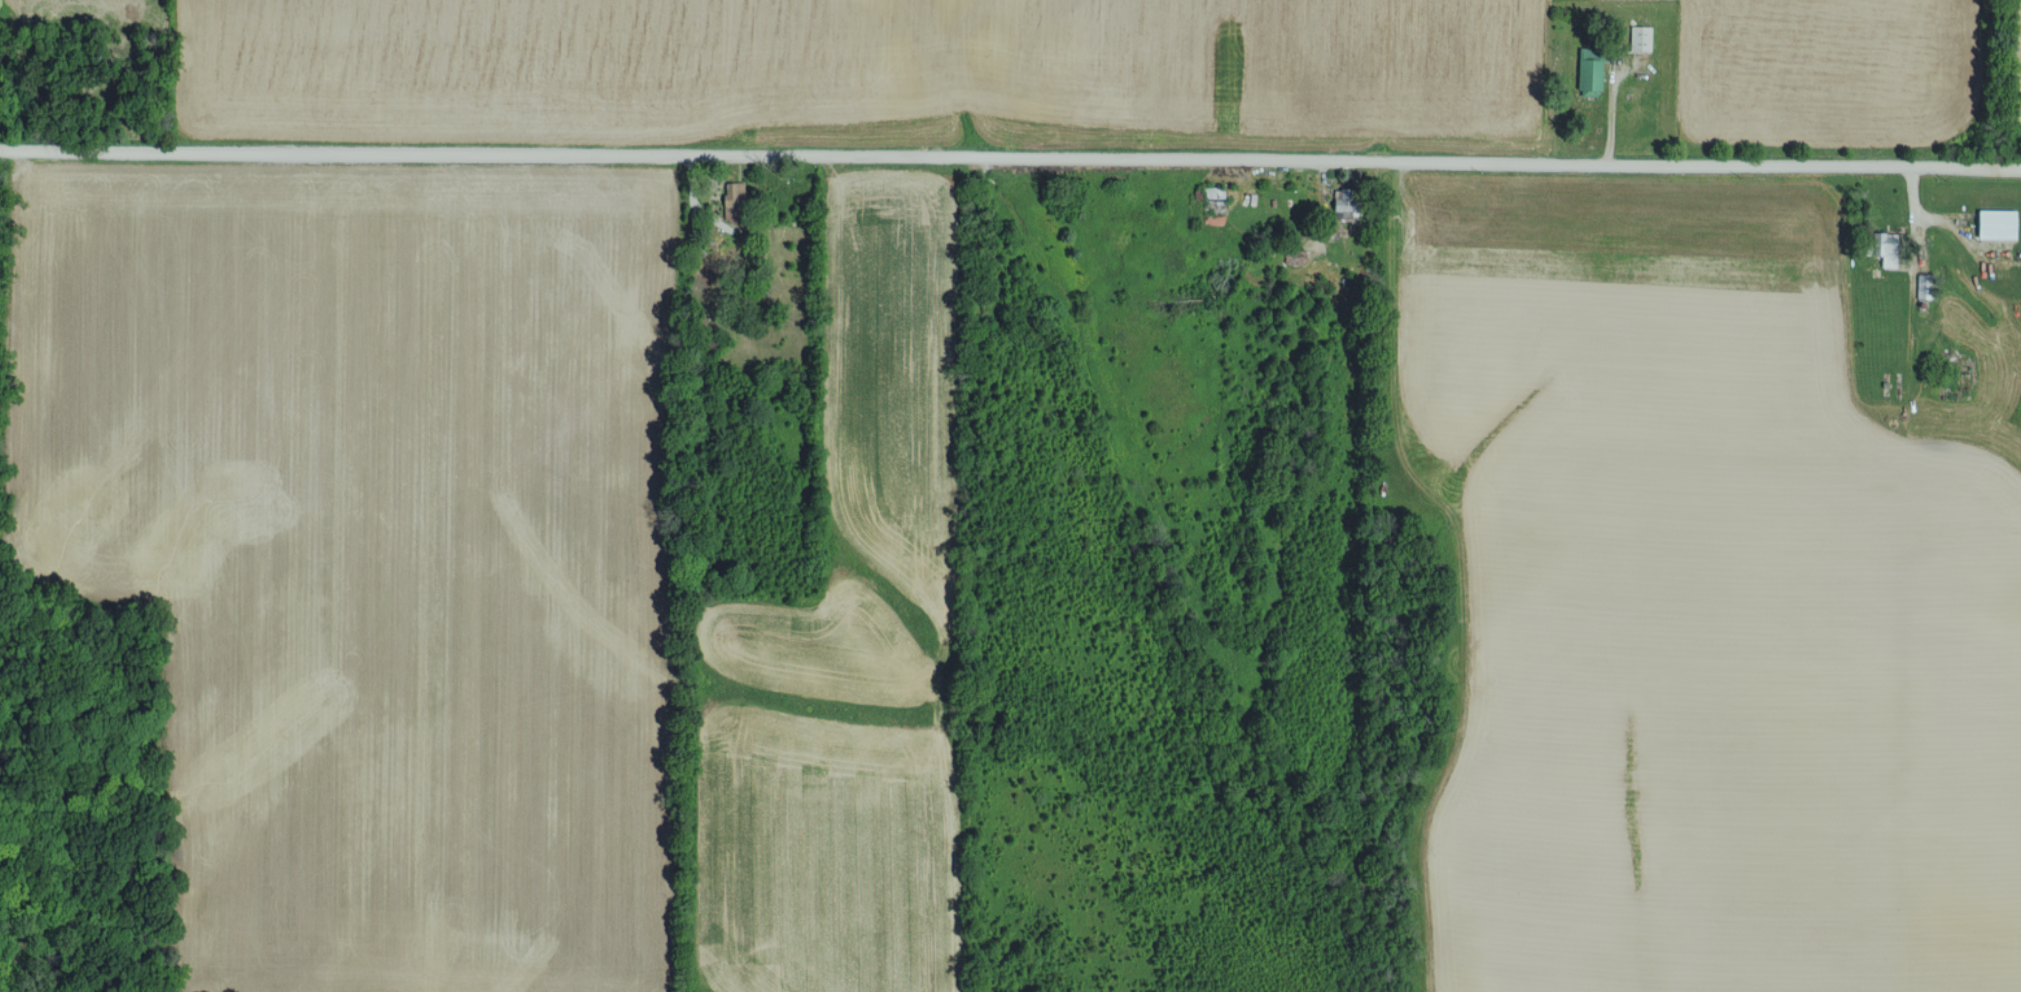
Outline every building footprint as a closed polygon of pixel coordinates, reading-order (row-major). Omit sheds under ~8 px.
[(1647,47),(1647,40),(1643,40),(1643,34),(1628,33),(1628,47),(1647,47)] [(724,194),(718,195),(719,204),(742,204),(742,181),(723,182),(724,194)] [(2012,210),(1974,210),(1973,238),(2011,239),(2012,210)]
